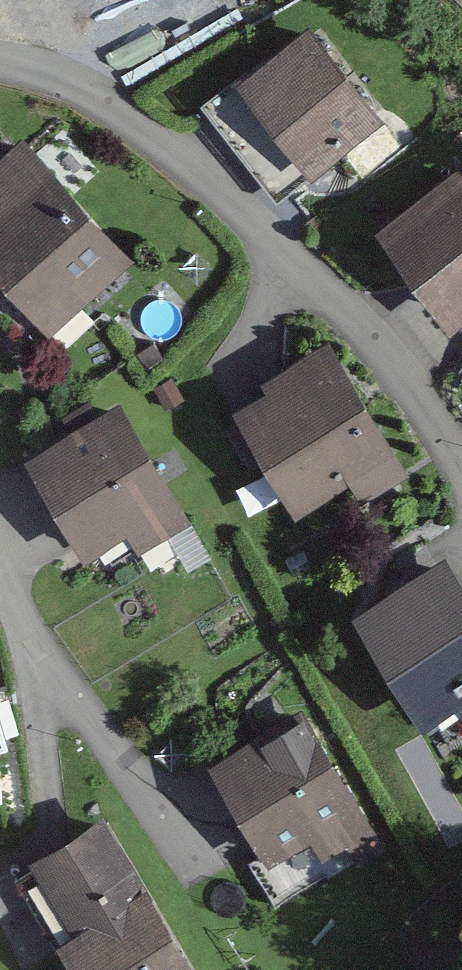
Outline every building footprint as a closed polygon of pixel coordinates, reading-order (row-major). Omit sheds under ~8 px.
[(312,31),(239,90),(313,179),(385,121),(312,31)] [(0,154),(0,287),(41,332),(124,257),(16,140),(0,154)] [(375,238),(452,332),(461,324),(461,180),(455,172),(375,238)] [(325,350),(223,411),(288,517),(343,484),(359,509),(405,482),(325,350)] [(117,402),(19,454),(80,568),(126,544),(146,567),(186,531),(117,402)] [(340,625),(421,738),(455,713),(461,723),(461,587),(439,554),(340,625)] [(299,706),(201,767),(265,869),(310,841),(320,857),(339,845),(356,872),(390,850),(299,706)] [(26,856),(73,934),(55,944),(71,969),(191,969),(96,814),(26,856)]
